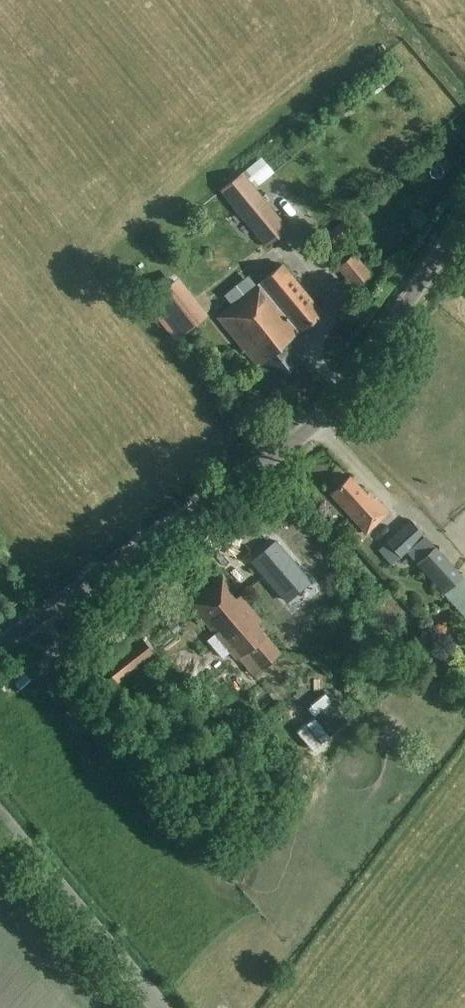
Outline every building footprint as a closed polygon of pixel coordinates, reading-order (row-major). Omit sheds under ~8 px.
[(267,245),(288,227),(242,171),(221,189),(267,245)] [(298,202),(280,212),(289,228),(307,218),(298,202)] [(325,251),(354,226),(347,218),(318,243),(325,251)] [(374,273),(356,251),(339,266),(356,287),(374,273)] [(282,262),(255,284),(231,304),(216,316),(257,366),(264,360),(278,377),(300,359),(286,342),(323,311),(282,262)] [(173,331),(190,319),(167,289),(150,301),(173,331)] [(330,494),(346,510),(366,533),(388,512),(370,492),(366,495),(349,477),(330,494)] [(411,520),(388,541),(401,556),(425,535),(411,520)] [(309,581),(273,541),(250,562),(286,602),(309,581)] [(416,564),(444,593),(462,576),(434,547),(416,564)] [(170,571),(164,576),(180,593),(185,588),(170,571)] [(222,576),(189,604),(215,633),(207,640),(222,658),(230,651),(236,658),(240,655),(255,673),(279,652),(257,626),(262,622),(239,595),(236,598),(227,588),(230,586),(222,576)] [(141,638),(105,667),(117,682),(153,654),(141,638)]
